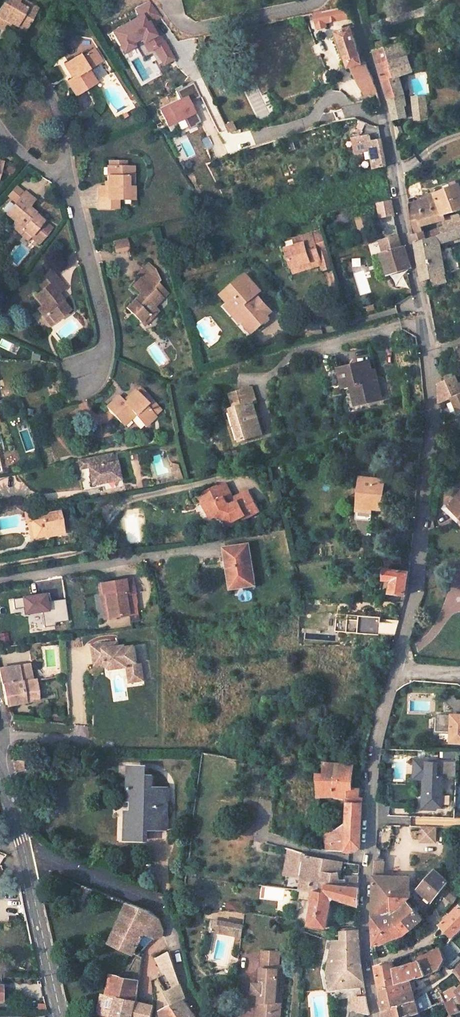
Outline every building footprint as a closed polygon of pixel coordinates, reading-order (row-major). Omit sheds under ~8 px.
[(3,34),(7,26),(25,36),(34,18),(25,13),(28,7),(15,0),(6,0),(0,12),(0,33),(3,34)] [(165,65),(176,59),(163,34),(160,35),(153,22),(162,17),(152,0),(136,9),(140,16),(112,31),(125,55),(145,44),(150,53),(156,49),(165,65)] [(38,12),(28,7),(25,13),(34,18),(38,12)] [(307,15),(311,30),(320,28),(319,23),(350,16),(348,7),(345,7),(307,15)] [(364,96),(376,92),(372,81),(364,61),(363,62),(361,62),(350,29),(333,34),(345,69),(347,68),(364,96)] [(392,119),(405,117),(400,94),(403,93),(397,76),(411,72),(405,58),(402,42),(372,51),(387,99),(392,119)] [(64,82),(72,95),(94,83),(87,69),(99,62),(92,50),(78,58),(77,56),(62,64),(67,73),(69,72),(72,77),(64,82)] [(182,100),(161,109),(168,126),(185,119),(190,129),(197,125),(197,124),(202,121),(192,100),(201,97),(195,83),(178,90),(182,100)] [(258,89),(247,94),(259,120),(270,114),(258,89)] [(415,124),(427,122),(423,94),(419,94),(410,96),(415,124)] [(207,136),(199,140),(204,149),(212,146),(207,136)] [(368,152),(366,141),(366,138),(351,140),(354,155),(368,152)] [(369,157),(372,169),(384,167),(382,155),(380,142),(379,139),(366,141),(368,152),(369,157)] [(97,207),(117,208),(117,199),(133,199),(133,176),(126,176),(127,166),(125,166),(109,166),(107,166),(107,186),(98,185),(97,207)] [(406,194),(407,199),(420,194),(417,180),(405,186),(406,194)] [(411,225),(414,242),(416,254),(420,282),(423,281),(443,274),(438,243),(458,235),(459,238),(459,215),(443,218),(442,214),(459,210),(459,190),(458,184),(434,193),(434,195),(408,203),(407,204),(411,225)] [(23,230),(31,237),(43,222),(27,209),(35,201),(25,193),(17,186),(9,196),(17,202),(7,214),(17,222),(12,227),(21,234),(23,230)] [(377,203),(380,217),(393,214),(390,200),(377,203)] [(31,237),(23,230),(21,234),(29,240),(31,237)] [(299,243),(288,247),(296,274),(320,267),(321,272),(324,271),(327,282),(338,279),(324,232),(315,234),(314,232),(297,237),(299,243)] [(127,237),(112,241),(116,254),(131,250),(127,237)] [(381,253),(386,274),(410,267),(404,246),(399,248),(381,253)] [(128,305),(141,319),(148,313),(151,316),(159,308),(155,303),(164,296),(158,290),(163,285),(159,280),(161,278),(157,267),(151,261),(141,272),(144,275),(135,284),(142,292),(128,305)] [(46,317),(52,325),(68,313),(56,297),(64,290),(51,273),(39,282),(44,289),(42,291),(34,297),(41,307),(36,311),(43,320),(46,317)] [(237,311),(251,330),(266,319),(263,315),(250,297),(254,294),(258,291),(244,273),(222,290),(229,299),(223,303),(230,312),(232,311),(237,311)] [(254,294),(250,297),(263,315),(268,312),(254,294)] [(248,332),(251,330),(237,311),(232,311),(230,312),(237,321),(238,320),(248,332)] [(148,313),(141,319),(144,323),(151,316),(148,313)] [(46,317),(43,320),(48,328),(52,325),(46,317)] [(359,404),(381,400),(377,374),(372,375),(370,362),(339,368),(343,387),(355,385),(359,404)] [(457,414),(459,412),(459,390),(453,377),(455,376),(452,370),(440,371),(440,383),(437,385),(439,403),(451,398),(457,414)] [(146,404),(156,414),(161,410),(140,387),(137,389),(148,402),(146,404)] [(235,440),(260,434),(252,404),(255,403),(251,387),(229,393),(232,408),(227,409),(235,440)] [(137,415),(146,426),(157,416),(156,414),(146,404),(148,402),(137,389),(128,396),(130,399),(126,402),(120,395),(108,405),(125,426),(137,415)] [(88,467),(91,485),(119,479),(116,462),(113,463),(112,453),(86,458),(88,467)] [(88,467),(86,458),(78,460),(79,469),(88,467)] [(361,479),(358,506),(379,507),(381,482),(361,479)] [(241,519),(259,509),(250,493),(231,503),(227,502),(226,498),(229,489),(226,482),(219,485),(217,485),(202,492),(206,500),(202,501),(211,518),(217,516),(225,518),(232,520),(240,516),(241,519)] [(233,496),(229,489),(226,498),(227,502),(231,503),(250,493),(248,488),(233,496)] [(459,517),(459,493),(448,507),(459,517)] [(0,501),(3,515),(20,512),(17,497),(0,501)] [(24,512),(26,524),(27,524),(31,523),(34,535),(46,533),(47,537),(63,533),(58,511),(42,514),(41,508),(24,512)] [(241,519),(240,516),(232,520),(225,518),(224,522),(233,525),(242,520),(241,519)] [(31,540),(47,537),(46,533),(34,535),(31,523),(27,524),(31,540)] [(230,587),(252,584),(247,544),(224,547),(230,587)] [(398,553),(384,555),(384,563),(399,562),(398,553)] [(406,585),(408,573),(385,568),(383,579),(392,580),(390,592),(405,594),(406,585)] [(106,617),(126,615),(123,596),(133,594),(130,578),(96,584),(97,593),(102,592),(106,617)] [(47,593),(21,597),(23,608),(24,615),(42,613),(50,612),(48,602),(47,593)] [(23,608),(21,597),(12,598),(14,609),(23,608)] [(65,599),(48,602),(50,612),(42,613),(44,627),(55,626),(55,623),(68,621),(65,599)] [(381,617),(337,614),(336,632),(380,635),(381,617)] [(0,634),(0,643),(9,641),(7,633),(0,634)] [(113,647),(112,643),(94,645),(97,664),(107,663),(112,667),(128,665),(128,661),(136,660),(134,646),(127,647),(126,645),(113,647)] [(128,661),(128,665),(131,682),(144,680),(141,664),(137,665),(136,660),(128,661)] [(18,666),(20,682),(31,680),(29,664),(18,666)] [(4,704),(38,699),(35,679),(31,680),(20,682),(18,666),(0,669),(0,681),(4,704)] [(454,699),(451,696),(444,702),(450,709),(450,714),(435,714),(434,731),(451,731),(459,731),(459,741),(459,699),(454,699)] [(459,731),(451,731),(450,741),(459,741),(459,731)] [(435,763),(435,761),(435,760),(413,759),(412,779),(422,779),(421,809),(423,809),(424,806),(425,777),(415,776),(415,762),(435,763)] [(454,778),(455,762),(435,761),(435,763),(415,762),(415,776),(425,777),(424,806),(440,807),(441,794),(439,794),(439,783),(441,783),(441,777),(454,778)] [(324,832),(326,850),(352,851),(359,847),(360,817),(361,798),(358,798),(359,788),(350,787),(352,764),(323,762),(322,773),(316,773),(317,796),(334,795),(347,797),(346,828),(324,832)] [(125,829),(125,839),(146,840),(146,830),(166,830),(167,827),(167,812),(163,812),(163,796),(157,796),(157,788),(150,788),(151,776),(142,776),(142,768),(129,768),(129,783),(126,783),(126,793),(131,793),(131,802),(136,802),(136,812),(130,812),(129,829),(125,829)] [(163,796),(163,812),(167,812),(167,788),(157,788),(157,796),(163,796)] [(437,828),(421,827),(421,843),(437,843),(437,828)] [(312,893),(307,922),(325,925),(330,895),(357,905),(357,902),(358,887),(358,880),(358,876),(343,876),(343,879),(338,879),(337,872),(335,861),(322,859),(313,857),(305,855),(300,891),(313,890),(312,892),(312,893)] [(374,860),(373,876),(384,876),(384,858),(378,857),(374,860)] [(416,889),(433,899),(439,892),(449,900),(457,891),(451,885),(447,882),(432,870),(416,889)] [(372,914),(373,944),(404,931),(422,918),(407,901),(388,916),(386,913),(398,907),(416,889),(408,889),(408,877),(384,876),(373,876),(372,914)] [(80,899),(89,903),(93,890),(85,887),(80,899)] [(132,952),(145,930),(155,938),(162,937),(162,932),(159,920),(150,913),(148,911),(127,903),(109,942),(132,952)] [(440,924),(452,937),(459,929),(459,905),(459,904),(440,924)] [(241,936),(243,925),(220,921),(218,932),(241,936)] [(327,970),(330,989),(344,985),(363,986),(360,964),(358,947),(358,938),(357,930),(340,930),(340,939),(333,939),(331,949),(327,970)] [(423,1010),(418,1013),(414,1000),(409,979),(425,975),(437,970),(444,959),(440,948),(417,956),(419,960),(394,968),(391,959),(375,964),(377,976),(379,987),(381,999),(383,1010),(385,1016),(424,1016),(423,1010)] [(192,1010),(185,1001),(169,952),(155,958),(163,974),(157,977),(161,985),(171,980),(174,988),(165,992),(172,1006),(161,1010),(162,1016),(196,1016),(192,1010)] [(280,1002),(274,1002),(276,969),(258,968),(257,983),(251,983),(251,994),(257,994),(256,1016),(280,1016),(280,1002)] [(135,1002),(134,1001),(138,982),(114,976),(109,995),(104,993),(99,1012),(113,1015),(113,1016),(132,1016),(135,1002)] [(452,1016),(459,1016),(459,1011),(452,1000),(456,997),(457,1002),(459,1003),(459,984),(457,987),(456,985),(444,1000),(435,1004),(439,1013),(448,1009),(450,1015),(452,1016)] [(351,997),(349,1016),(363,1016),(364,1012),(369,1013),(366,1001),(365,996),(351,997)] [(135,1002),(132,1016),(151,1016),(153,1006),(135,1002)]
